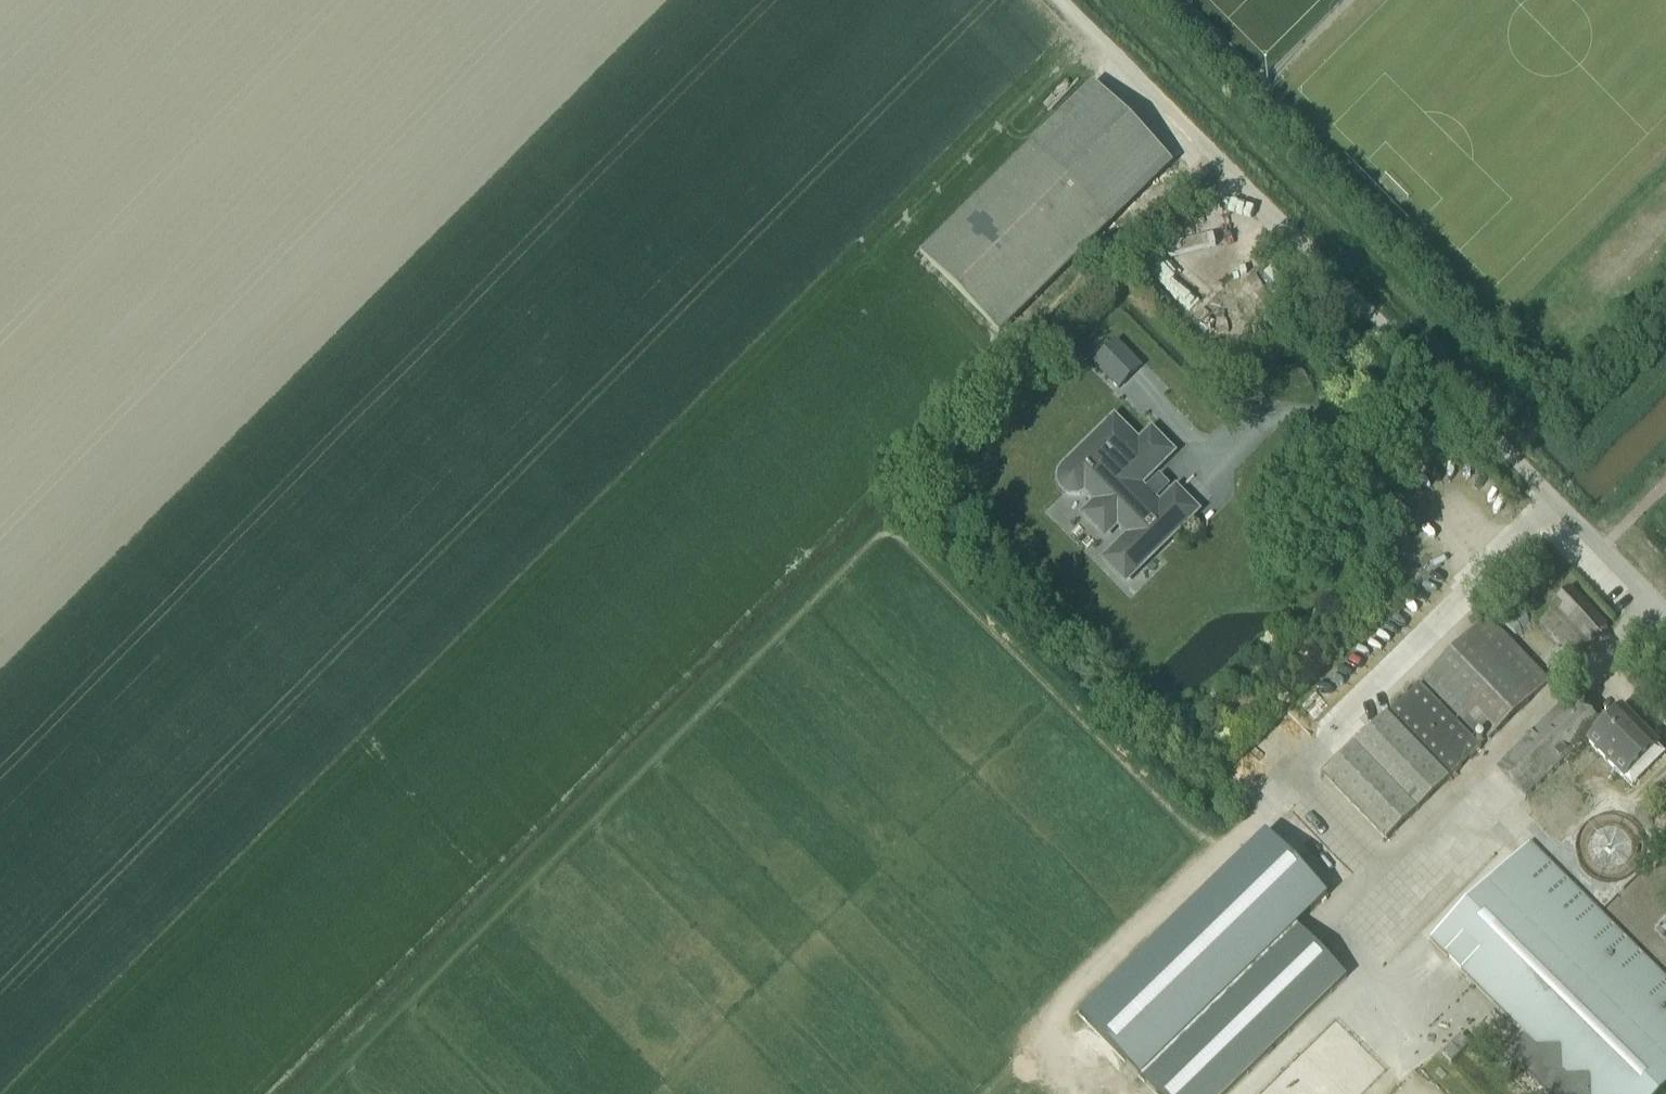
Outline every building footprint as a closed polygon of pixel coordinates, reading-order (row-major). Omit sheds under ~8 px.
[(998,334),(1107,224),(1168,163),(1091,86),(921,258),(998,334)] [(1117,343),(1095,365),(1119,390),(1141,368),(1117,343)] [(1139,439),(1115,415),(1064,464),(1060,468),(1057,472),(1056,478),(1057,483),(1060,491),(1065,495),(1072,497),(1079,496),(1085,494),(1093,503),(1081,514),(1106,540),(1118,528),(1125,536),(1101,560),(1125,585),(1202,511),(1177,485),(1160,501),(1157,498),(1170,486),(1160,475),(1147,488),(1144,485),(1177,453),(1152,427),(1139,439)] [(1568,588),(1559,597),(1534,620),(1572,661),(1607,628),(1568,588)] [(1423,682),(1465,724),(1476,736),(1480,732),(1489,742),(1498,733),(1548,683),(1486,620),(1423,682)] [(1387,840),(1430,799),(1482,748),(1419,685),(1367,735),(1324,776),(1387,840)] [(1572,696),(1498,769),(1527,798),(1601,725),(1572,696)] [(1658,747),(1622,711),(1589,744),(1624,780),(1658,747)] [(1158,940),(1079,1016),(1155,1093),(1228,1093),(1347,978),(1296,925),(1327,896),(1268,834),(1158,940)] [(1589,902),(1531,842),(1430,942),(1492,1001),(1522,1031),(1502,1051),(1546,1093),(1663,1093),(1665,1091),(1665,978),(1589,902)] [(1452,1064),(1454,1061),(1458,1058),(1460,1055),(1463,1052),(1470,1045),(1460,1036),(1442,1055),(1452,1064)]
